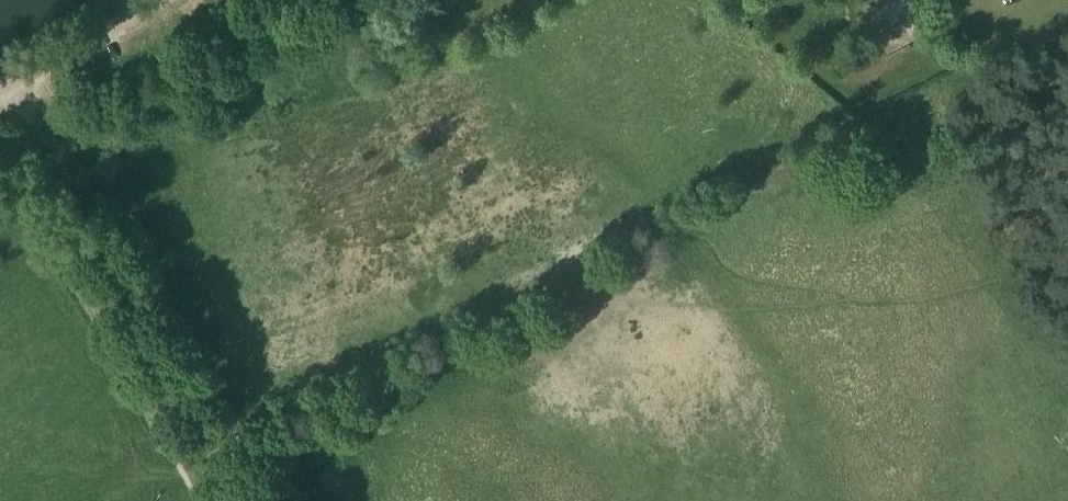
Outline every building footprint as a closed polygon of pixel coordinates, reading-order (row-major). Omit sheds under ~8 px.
[(76,51),(90,77),(225,1),(224,0),(170,0),(76,51)]
